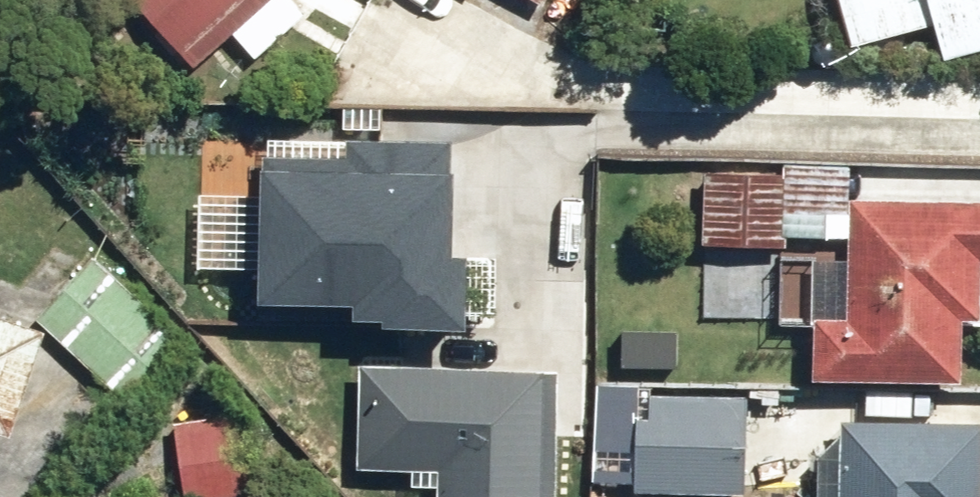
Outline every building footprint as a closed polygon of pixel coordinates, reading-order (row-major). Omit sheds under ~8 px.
[(258,56),(310,7),(303,0),(134,0),(195,65),(233,29),(258,56)] [(946,60),(979,51),(979,0),(840,0),(851,40),(934,18),(946,60)] [(442,163),(247,158),(242,333),(438,337),(442,163)] [(819,321),(818,376),(966,378),(967,320),(979,320),(979,197),(969,196),(851,195),(851,161),(786,160),(786,169),(703,168),(702,248),(791,249),(791,233),(851,234),(851,259),(780,257),(780,285),(742,285),(742,295),(706,295),(706,319),(819,321)] [(94,257),(40,320),(128,396),(182,334),(94,257)] [(11,433),(47,327),(0,311),(0,429),(11,433)] [(623,328),(622,364),(675,364),(675,328),(623,328)] [(539,371),(326,366),(323,494),(410,496),(536,496),(539,371)] [(748,392),(652,390),(652,414),(640,414),(638,491),(746,494),(748,392)] [(816,496),(979,496),(979,416),(843,411),(842,430),(817,452),(816,496)] [(183,496),(221,496),(246,496),(242,430),(179,433),(183,496)]
